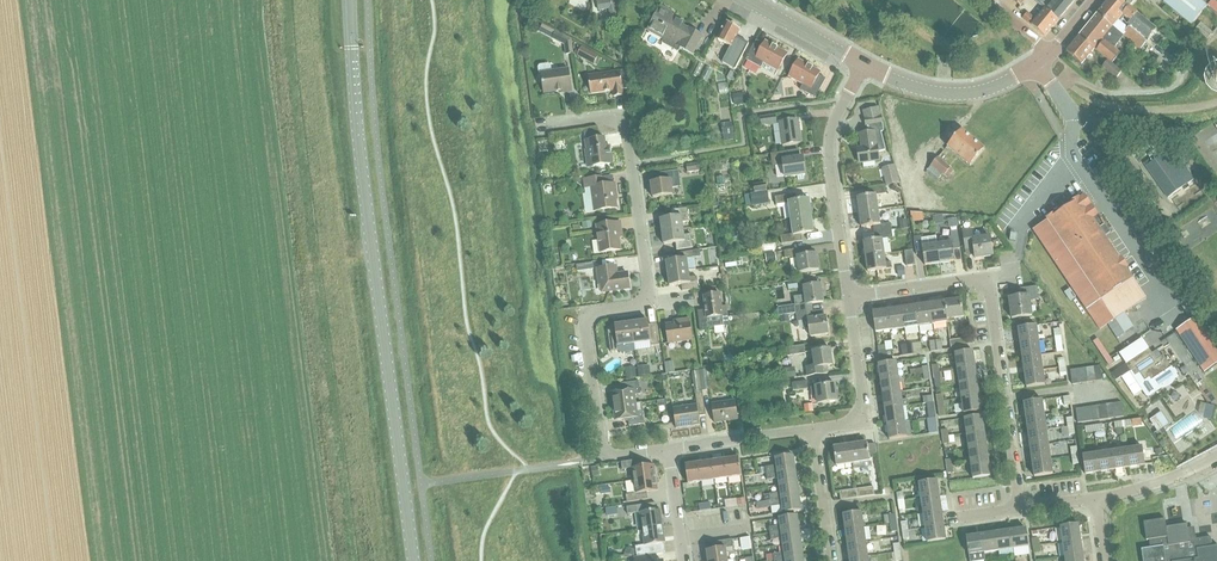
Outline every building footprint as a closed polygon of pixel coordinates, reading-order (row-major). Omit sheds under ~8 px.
[(597,2),(599,12),(613,10),(611,0),(597,2)] [(1038,3),(1045,8),(1059,20),(1076,1),(1075,0),(1041,0),(1038,3)] [(1122,0),(1109,0),(1097,14),(1112,27),(1118,19),(1120,21),(1124,16),(1130,21),(1128,23),(1148,39),(1156,29),(1137,14),(1137,13),(1129,6),(1122,0)] [(1164,2),(1191,26),(1208,6),(1206,5),(1201,0),(1166,0),(1164,2)] [(1215,2),(1213,1),(1209,6),(1216,13),(1216,4),(1215,2)] [(648,30),(664,39),(662,43),(677,52),(680,48),(692,55),(702,37),(689,30),(688,32),(682,29),(684,25),(671,17),(673,14),(661,7),(648,30)] [(1059,20),(1045,8),(1034,22),(1032,21),(1034,18),(1027,12),(1022,18),(1045,37),(1059,20)] [(1097,14),(1079,36),(1094,48),(1108,60),(1112,63),(1120,53),(1113,48),(1123,36),(1112,27),(1097,14)] [(722,63),(735,69),(749,44),(736,38),(740,30),(734,26),(735,25),(729,22),(728,23),(727,22),(717,40),(731,47),(722,63)] [(1196,28),(1208,38),(1213,32),(1201,22),(1196,28)] [(539,32),(552,38),(555,32),(542,25),(539,32)] [(1146,41),(1130,27),(1123,36),(1125,38),(1139,50),(1146,41)] [(555,32),(552,38),(561,43),(564,44),(565,54),(573,53),(571,40),(564,36),(555,32)] [(1094,48),(1079,36),(1067,51),(1082,64),(1094,48)] [(764,44),(756,40),(746,59),(761,68),(764,63),(778,71),(787,53),(765,41),(764,44)] [(590,52),(582,47),(577,57),(585,61),(590,52)] [(711,61),(716,52),(709,49),(704,57),(711,61)] [(789,77),(803,84),(800,89),(815,98),(826,79),(819,75),(820,72),(798,59),(789,77)] [(1112,63),(1108,60),(1102,67),(1116,79),(1122,72),(1112,63)] [(541,73),(544,94),(562,91),(563,93),(572,92),(569,69),(551,71),(551,66),(548,64),(540,65),(538,67),(539,73),(541,73)] [(627,70),(620,71),(588,75),(590,94),(613,91),(614,97),(623,96),(622,90),(630,89),(627,70)] [(736,74),(731,71),(727,78),(733,81),(736,74)] [(1105,84),(1111,76),(1104,71),(1098,79),(1105,84)] [(747,103),(745,93),(733,95),(735,104),(747,103)] [(761,125),(777,123),(776,115),(760,118),(761,125)] [(880,116),(865,119),(866,126),(867,133),(860,134),(862,148),(855,149),(857,162),(877,160),(876,153),(885,150),(880,132),(883,131),(881,116),(880,116)] [(783,145),(800,143),(797,120),(780,123),(783,145)] [(732,123),(721,124),(723,141),(730,140),(736,139),(735,133),(734,133),(732,123)] [(970,166),(984,149),(961,130),(947,146),(970,166)] [(593,166),(613,164),(610,146),(606,147),(604,138),(585,141),(586,150),(585,150),(587,161),(592,160),(593,166)] [(1131,144),(1127,147),(1130,152),(1135,149),(1131,144)] [(1150,159),(1143,164),(1168,198),(1182,188),(1184,191),(1189,187),(1187,184),(1193,180),(1177,156),(1172,159),(1169,156),(1166,158),(1161,151),(1155,155),(1150,159)] [(784,153),(771,155),(773,167),(783,165),(785,178),(797,176),(797,180),(804,179),(803,175),(805,175),(802,157),(785,160),(784,153)] [(928,169),(925,172),(936,182),(939,178),(942,174),(946,177),(949,174),(951,175),(953,171),(937,158),(928,169)] [(698,163),(686,165),(687,173),(699,171),(698,163)] [(672,188),(681,187),(679,171),(656,174),(657,182),(651,182),(653,198),(673,195),(672,188)] [(896,174),(884,177),(886,186),(899,183),(896,174)] [(724,176),(716,177),(718,186),(725,185),(724,176)] [(615,193),(617,193),(615,183),(603,185),(602,177),(584,180),(585,188),(591,187),(594,211),(617,208),(615,193)] [(753,185),(754,192),(767,190),(766,183),(753,185)] [(894,185),(891,191),(898,194),(901,189),(894,185)] [(859,213),(878,210),(876,195),(886,194),(885,186),(868,189),(869,196),(857,198),(859,213)] [(769,204),(767,191),(746,194),(748,203),(752,202),(752,206),(769,204)] [(791,220),(811,216),(809,199),(792,202),(791,195),(775,197),(776,205),(789,203),(791,220)] [(1086,195),(1033,230),(1100,329),(1146,299),(1133,279),(1100,228),(1105,225),(1086,195)] [(662,232),(683,229),(682,223),(689,222),(687,208),(671,210),(672,217),(660,219),(662,232)] [(925,208),(913,208),(913,218),(925,218),(925,208)] [(878,210),(859,213),(861,228),(873,226),(874,233),(891,230),(890,223),(880,225),(878,210)] [(942,215),(933,216),(935,225),(943,224),(942,215)] [(811,216),(791,220),(793,235),(780,236),(782,245),(798,242),(797,235),(813,233),(811,216)] [(957,218),(948,219),(949,227),(958,226),(957,218)] [(591,221),(582,222),(583,230),(592,228),(591,221)] [(618,231),(622,231),(621,222),(597,225),(600,253),(620,250),(618,231)] [(683,229),(662,232),(664,245),(675,243),(676,250),(693,248),(691,234),(684,235),(683,229)] [(865,250),(863,252),(863,256),(866,257),(884,254),(883,244),(888,243),(887,238),(892,238),(891,230),(885,231),(874,233),(875,240),(864,242),(865,250)] [(975,258),(993,256),(990,237),(973,239),(972,230),(963,231),(965,250),(974,249),(975,258)] [(937,244),(939,263),(954,261),(953,250),(960,249),(957,231),(950,232),(951,237),(945,238),(946,243),(937,244)] [(939,263),(937,244),(936,237),(921,239),(921,236),(914,237),(916,255),(923,254),(925,265),(939,263)] [(799,273),(819,270),(816,253),(801,256),(800,249),(784,251),(785,259),(796,257),(799,273)] [(668,274),(688,271),(696,270),(694,258),(701,257),(700,250),(677,253),(678,260),(666,261),(668,274)] [(906,266),(915,265),(913,250),(904,251),(906,266)] [(775,253),(766,254),(767,263),(777,261),(775,253)] [(866,257),(868,272),(892,268),(891,262),(885,263),(884,254),(866,257)] [(739,259),(725,261),(726,268),(740,266),(739,259)] [(593,263),(584,264),(585,271),(594,270),(593,263)] [(603,292),(630,288),(628,274),(617,275),(616,266),(597,269),(600,285),(602,284),(603,292)] [(904,267),(897,267),(898,277),(905,276),(904,267)] [(689,278),(688,271),(668,274),(670,286),(681,285),(682,291),(699,289),(697,277),(689,278)] [(797,282),(788,283),(789,290),(798,288),(797,282)] [(793,298),(796,314),(812,311),(811,304),(823,302),(821,285),(803,287),(804,296),(793,298)] [(1030,301),(1038,300),(1036,286),(1018,289),(1020,297),(1009,298),(1012,319),(1032,316),(1030,301)] [(697,311),(700,331),(708,330),(708,328),(724,326),(722,315),(728,314),(727,306),(721,306),(720,294),(704,296),(705,310),(697,311)] [(1047,295),(1043,298),(1047,305),(1052,302),(1047,295)] [(944,302),(947,323),(954,321),(954,319),(964,317),(961,299),(944,302)] [(947,323),(944,302),(930,304),(933,325),(947,323)] [(930,304),(916,306),(919,327),(933,325),(930,304)] [(916,306),(901,308),(904,329),(919,327),(916,306)] [(901,308),(887,310),(890,331),(904,329),(901,308)] [(890,331),(887,310),(873,312),(876,333),(890,331)] [(809,328),(810,337),(827,335),(825,317),(813,319),(812,311),(796,314),(797,321),(803,320),(804,329),(809,328)] [(1127,311),(1112,324),(1121,336),(1137,323),(1127,311)] [(1216,364),(1216,348),(1196,317),(1175,331),(1204,373),(1216,364)] [(693,340),(690,319),(679,321),(679,323),(665,325),(668,343),(693,340)] [(631,323),(634,344),(650,341),(651,346),(659,345),(656,324),(649,325),(648,321),(631,323)] [(615,330),(607,331),(610,352),(619,351),(619,352),(635,350),(634,344),(631,323),(615,326),(615,330)] [(1020,343),(1038,340),(1036,325),(1018,328),(1020,343)] [(1135,339),(1117,356),(1099,336),(1092,343),(1114,367),(1139,344),(1135,339)] [(951,349),(968,347),(967,338),(950,341),(951,349)] [(1040,355),(1038,340),(1020,343),(1022,358),(1040,355)] [(790,355),(805,353),(804,345),(789,347),(790,355)] [(832,365),(830,348),(812,351),(814,366),(806,367),(807,376),(827,373),(826,366),(832,365)] [(1125,365),(1109,375),(1114,382),(1121,378),(1133,397),(1142,391),(1147,399),(1161,389),(1163,389),(1165,389),(1166,388),(1169,387),(1171,386),(1172,384),(1174,382),(1174,381),(1175,380),(1178,378),(1176,374),(1177,374),(1174,369),(1173,369),(1172,367),(1171,368),(1163,356),(1160,358),(1157,353),(1153,356),(1148,349),(1125,365)] [(879,359),(894,357),(893,350),(878,352),(879,359)] [(957,369),(975,366),(973,350),(954,353),(957,369)] [(1040,355),(1022,358),(1024,372),(1042,370),(1040,355)] [(673,362),(665,363),(666,374),(675,373),(673,362)] [(880,380),(898,377),(896,362),(878,364),(880,380)] [(649,366),(638,367),(639,377),(650,375),(649,366)] [(975,366),(957,369),(959,383),(977,381),(975,366)] [(1100,366),(1093,367),(1095,381),(1102,380),(1100,366)] [(635,367),(625,368),(626,379),(637,378),(635,367)] [(1093,367),(1085,368),(1087,382),(1095,381),(1093,367)] [(707,368),(699,369),(702,390),(710,389),(707,368)] [(795,377),(794,368),(784,369),(785,378),(795,377)] [(1087,382),(1085,368),(1078,369),(1080,383),(1087,382)] [(1080,383),(1078,369),(1070,370),(1072,385),(1080,383)] [(1042,370),(1024,372),(1027,387),(1045,385),(1042,370)] [(692,372),(694,391),(702,390),(699,371),(692,372)] [(900,392),(898,377),(880,380),(883,395),(900,392)] [(613,406),(636,403),(635,395),(641,394),(639,381),(623,383),(624,391),(611,392),(613,406)] [(793,391),(808,389),(807,381),(792,383),(793,391)] [(977,381),(959,383),(961,398),(979,396),(977,381)] [(817,403),(824,402),(837,400),(835,384),(810,388),(811,395),(816,394),(817,403)] [(676,428),(700,425),(699,417),(706,416),(702,391),(695,392),(697,405),(673,409),(676,428)] [(883,395),(885,409),(902,407),(908,406),(907,399),(902,400),(900,392),(883,395)] [(981,411),(979,396),(961,398),(963,413),(981,411)] [(1026,418),(1044,415),(1042,400),(1024,403),(1026,418)] [(738,419),(735,402),(735,401),(712,404),(714,423),(738,419)] [(1121,402),(1113,404),(1116,417),(1123,416),(1121,402)] [(636,403),(613,406),(615,421),(628,419),(629,426),(645,424),(643,411),(642,403),(636,403)] [(812,404),(804,405),(805,413),(813,412),(812,404)] [(1113,404),(1106,405),(1108,419),(1116,417),(1113,404)] [(1106,405),(1099,406),(1101,420),(1108,419),(1106,405)] [(1203,414),(1202,418),(1210,420),(1213,406),(1206,405),(1203,414)] [(1099,406),(1092,407),(1094,421),(1101,420),(1099,406)] [(905,422),(902,407),(885,409),(887,424),(905,422)] [(1092,407),(1083,408),(1085,422),(1094,421),(1092,407)] [(1083,408),(1076,409),(1077,423),(1085,422),(1083,408)] [(1161,412),(1150,420),(1158,432),(1163,428),(1169,424),(1161,412)] [(1173,427),(1177,435),(1202,422),(1198,414),(1173,427)] [(966,433),(984,431),(982,415),(964,418),(966,433)] [(1046,430),(1044,415),(1026,418),(1028,432),(1046,430)] [(1135,424),(1145,423),(1145,415),(1134,416),(1135,424)] [(910,421),(905,422),(887,424),(889,440),(912,436),(910,421)] [(1158,432),(1154,435),(1157,439),(1166,433),(1163,428),(1158,432)] [(1048,444),(1046,430),(1028,432),(1030,447),(1048,444)] [(984,431),(966,433),(968,448),(986,446),(984,431)] [(869,457),(877,456),(875,443),(867,444),(867,442),(850,445),(853,463),(854,468),(870,466),(869,457)] [(1048,444),(1030,447),(1032,462),(1050,459),(1048,444)] [(853,463),(850,445),(833,448),(835,466),(853,463)] [(988,461),(986,446),(968,448),(970,463),(988,461)] [(1142,447),(1127,449),(1129,467),(1145,465),(1142,447)] [(1127,449),(1112,451),(1115,470),(1129,467),(1127,449)] [(1115,470),(1112,451),(1097,454),(1100,472),(1115,470)] [(1100,472),(1097,454),(1082,456),(1085,474),(1100,472)] [(766,474),(795,470),(793,455),(775,458),(776,466),(765,467),(766,474)] [(725,460),(728,478),(741,476),(739,458),(725,460)] [(634,481),(656,478),(654,465),(643,466),(642,459),(621,462),(622,470),(632,468),(634,481)] [(1050,459),(1032,462),(1034,477),(1052,474),(1050,459)] [(728,478),(725,460),(712,461),(714,480),(728,478)] [(712,461),(699,463),(701,481),(714,480),(712,461)] [(990,476),(988,461),(970,463),(972,479),(990,476)] [(701,481),(699,463),(685,465),(688,483),(701,481)] [(598,467),(591,468),(593,477),(599,476),(598,467)] [(795,470),(766,474),(767,480),(778,478),(779,485),(797,483),(795,470)] [(647,492),(658,491),(656,478),(634,481),(627,482),(629,495),(626,495),(627,502),(648,499),(647,492)] [(920,498),(939,495),(937,480),(918,483),(920,498)] [(780,492),(769,494),(770,500),(799,496),(797,483),(779,485),(780,492)] [(607,486),(600,487),(601,494),(610,493),(610,488),(608,488),(607,486)] [(875,496),(873,487),(857,490),(858,498),(875,496)] [(858,498),(857,490),(840,492),(841,500),(858,498)] [(939,495),(920,498),(923,513),(941,510),(939,495)] [(799,496),(770,500),(771,507),(772,514),(783,513),(801,510),(799,496)] [(770,500),(756,502),(757,509),(771,507),(770,500)] [(642,529),(663,526),(660,509),(656,510),(655,503),(626,507),(627,514),(640,513),(642,529)] [(941,510),(923,513),(925,527),(943,524),(941,510)] [(845,530),(863,527),(861,512),(843,515),(845,530)] [(895,514),(883,515),(884,524),(890,523),(896,523),(895,514)] [(770,534),(799,530),(797,516),(779,518),(780,526),(769,527),(770,534)] [(1212,547),(1210,537),(1196,539),(1195,535),(1189,536),(1187,524),(1166,527),(1165,519),(1143,522),(1146,541),(1149,540),(1150,548),(1141,549),(1143,560),(1216,560),(1216,546),(1212,547)] [(943,524),(925,527),(927,542),(946,540),(943,524)] [(1062,542),(1080,539),(1078,524),(1060,527),(1062,542)] [(663,526),(642,529),(645,545),(636,546),(637,556),(665,552),(664,543),(665,543),(663,526)] [(863,527),(845,530),(847,545),(865,542),(863,527)] [(1011,531),(1013,549),(1028,547),(1026,529),(1011,531)] [(801,543),(799,530),(770,534),(771,540),(782,538),(783,546),(801,543)] [(1014,554),(1013,549),(1011,531),(996,533),(998,551),(999,556),(1014,554)] [(996,533),(981,535),(984,553),(998,551),(996,533)] [(753,535),(738,536),(740,548),(754,546),(753,535)] [(984,553),(981,535),(966,537),(970,560),(983,560),(985,560),(984,553)] [(727,560),(726,553),(734,552),(732,539),(716,542),(717,549),(706,550),(708,560),(723,560),(727,560)] [(1080,539),(1062,542),(1064,557),(1083,554),(1080,539)] [(867,557),(865,542),(847,545),(849,559),(867,557)] [(801,543),(783,546),(784,553),(773,554),(774,560),(803,556),(801,543)] [(1055,546),(1042,547),(1043,554),(1056,553),(1055,546)] [(627,548),(625,555),(634,557),(636,550),(627,548)]
